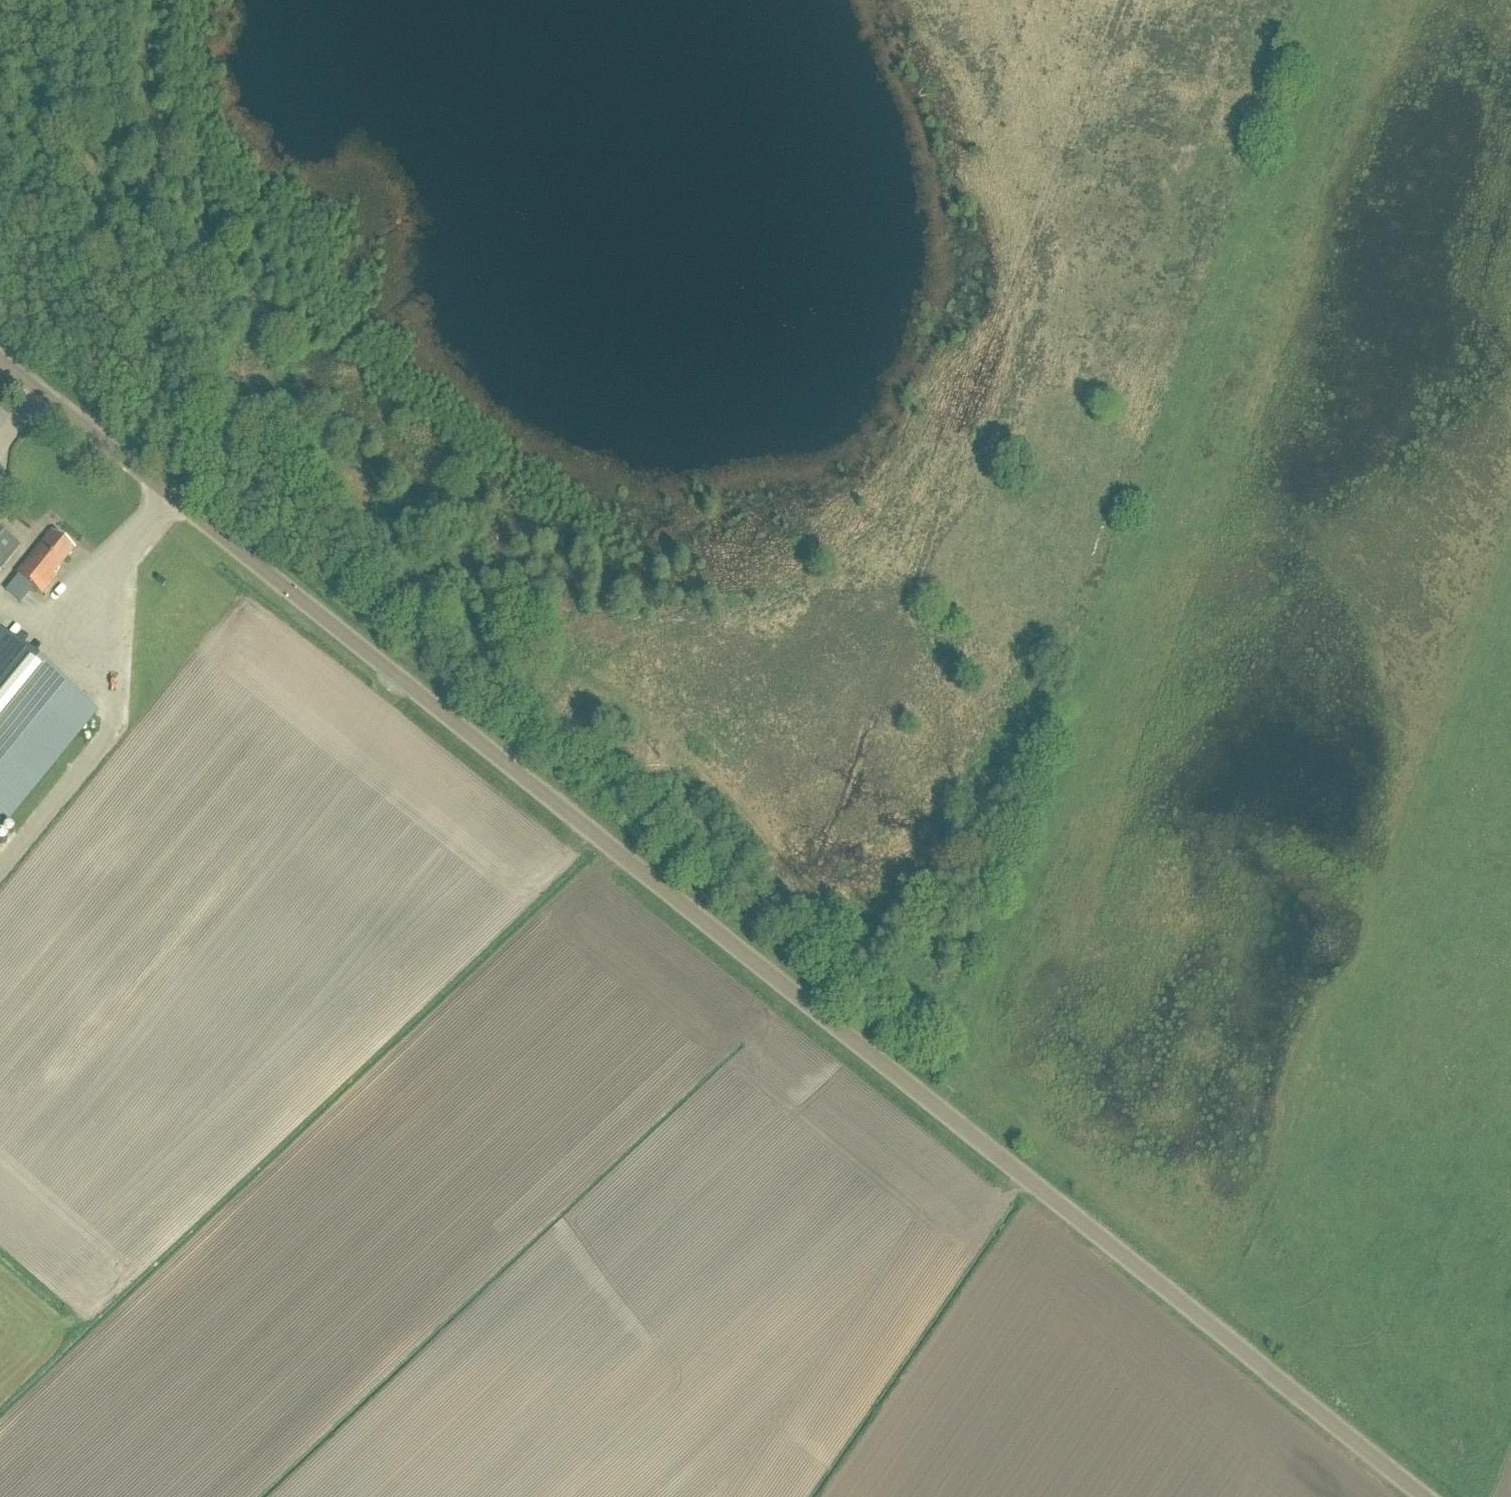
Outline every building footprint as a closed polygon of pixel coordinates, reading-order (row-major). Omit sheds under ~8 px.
[(23,551),(0,532),(0,579),(23,551)] [(17,577),(43,597),(45,599),(58,583),(53,578),(75,551),(53,533),(17,577)] [(0,640),(0,832),(94,718),(0,640)]
